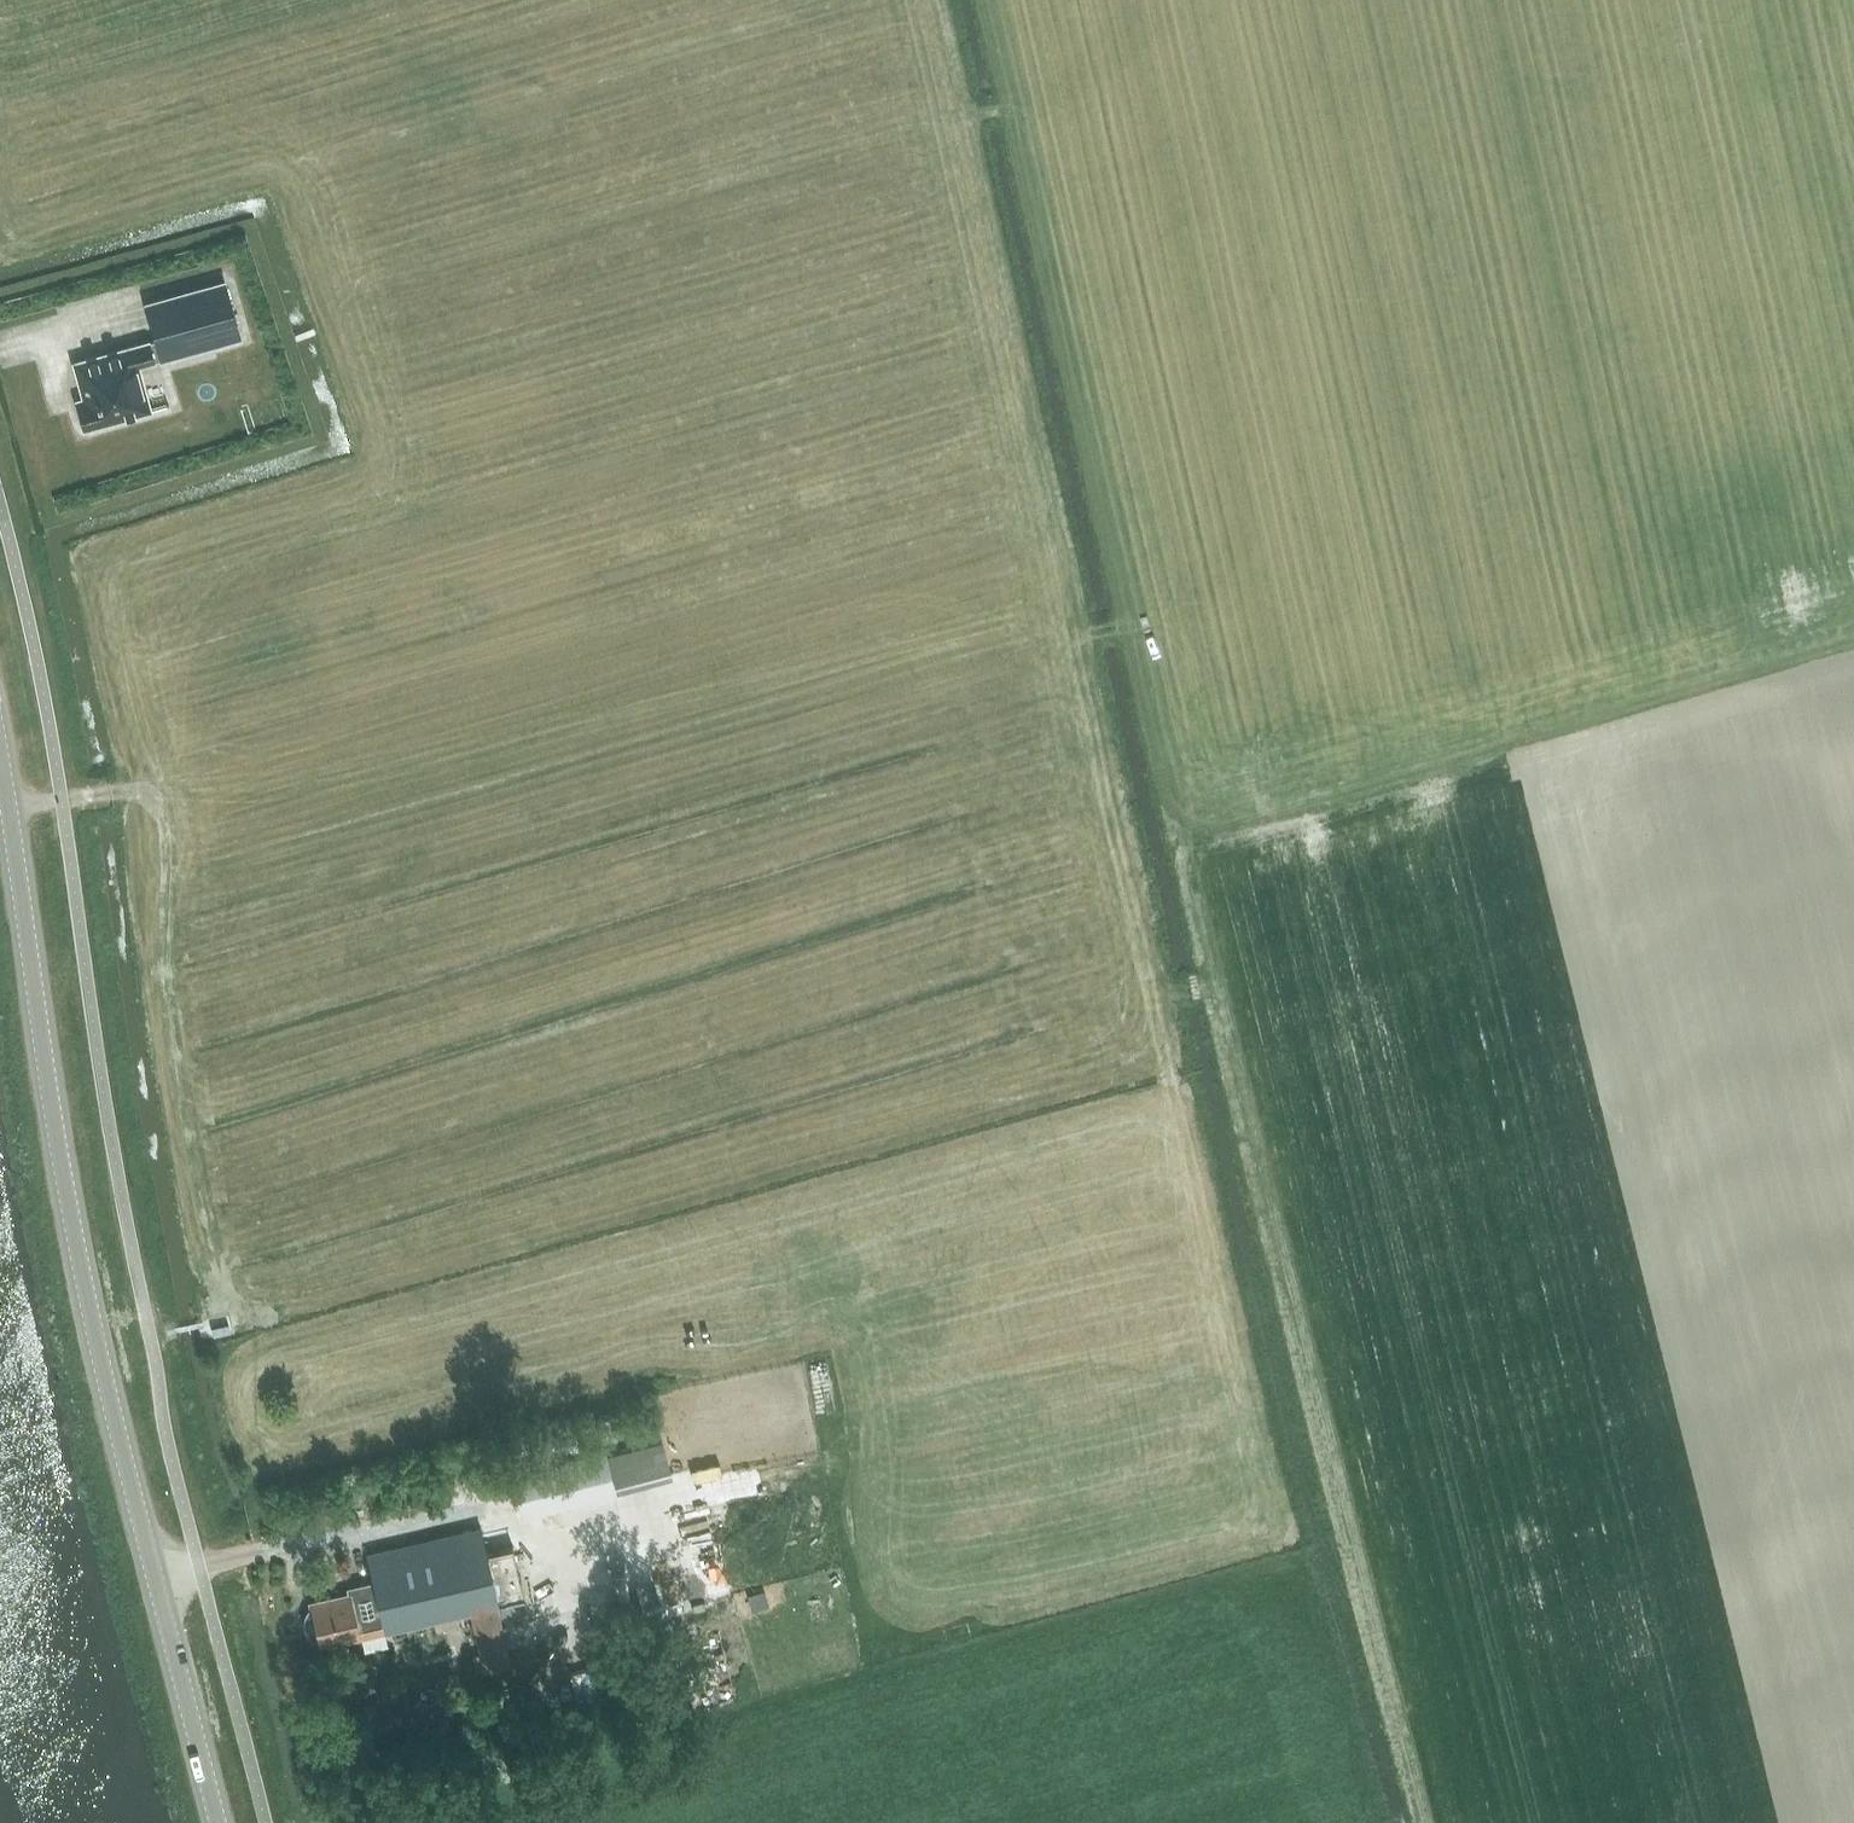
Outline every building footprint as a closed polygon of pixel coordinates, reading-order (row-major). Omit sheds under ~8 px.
[(156,339),(73,362),(83,398),(76,400),(84,429),(169,405),(168,404),(150,409),(138,365),(240,337),(225,281),(146,303),(156,339)] [(306,1617),(305,1622),(305,1627),(307,1631),(310,1636),(314,1639),(319,1641),(320,1647),(322,1646),(360,1637),(359,1630),(383,1625),(384,1632),(472,1612),(482,1654),(475,1656),(480,1679),(487,1678),(485,1670),(510,1664),(497,1608),(501,1607),(525,1601),(513,1551),(489,1556),(488,1553),(483,1530),(369,1557),(374,1582),(348,1588),(350,1595),(312,1604),(312,1603),(310,1603),(311,1608),(308,1612),(306,1617)]
